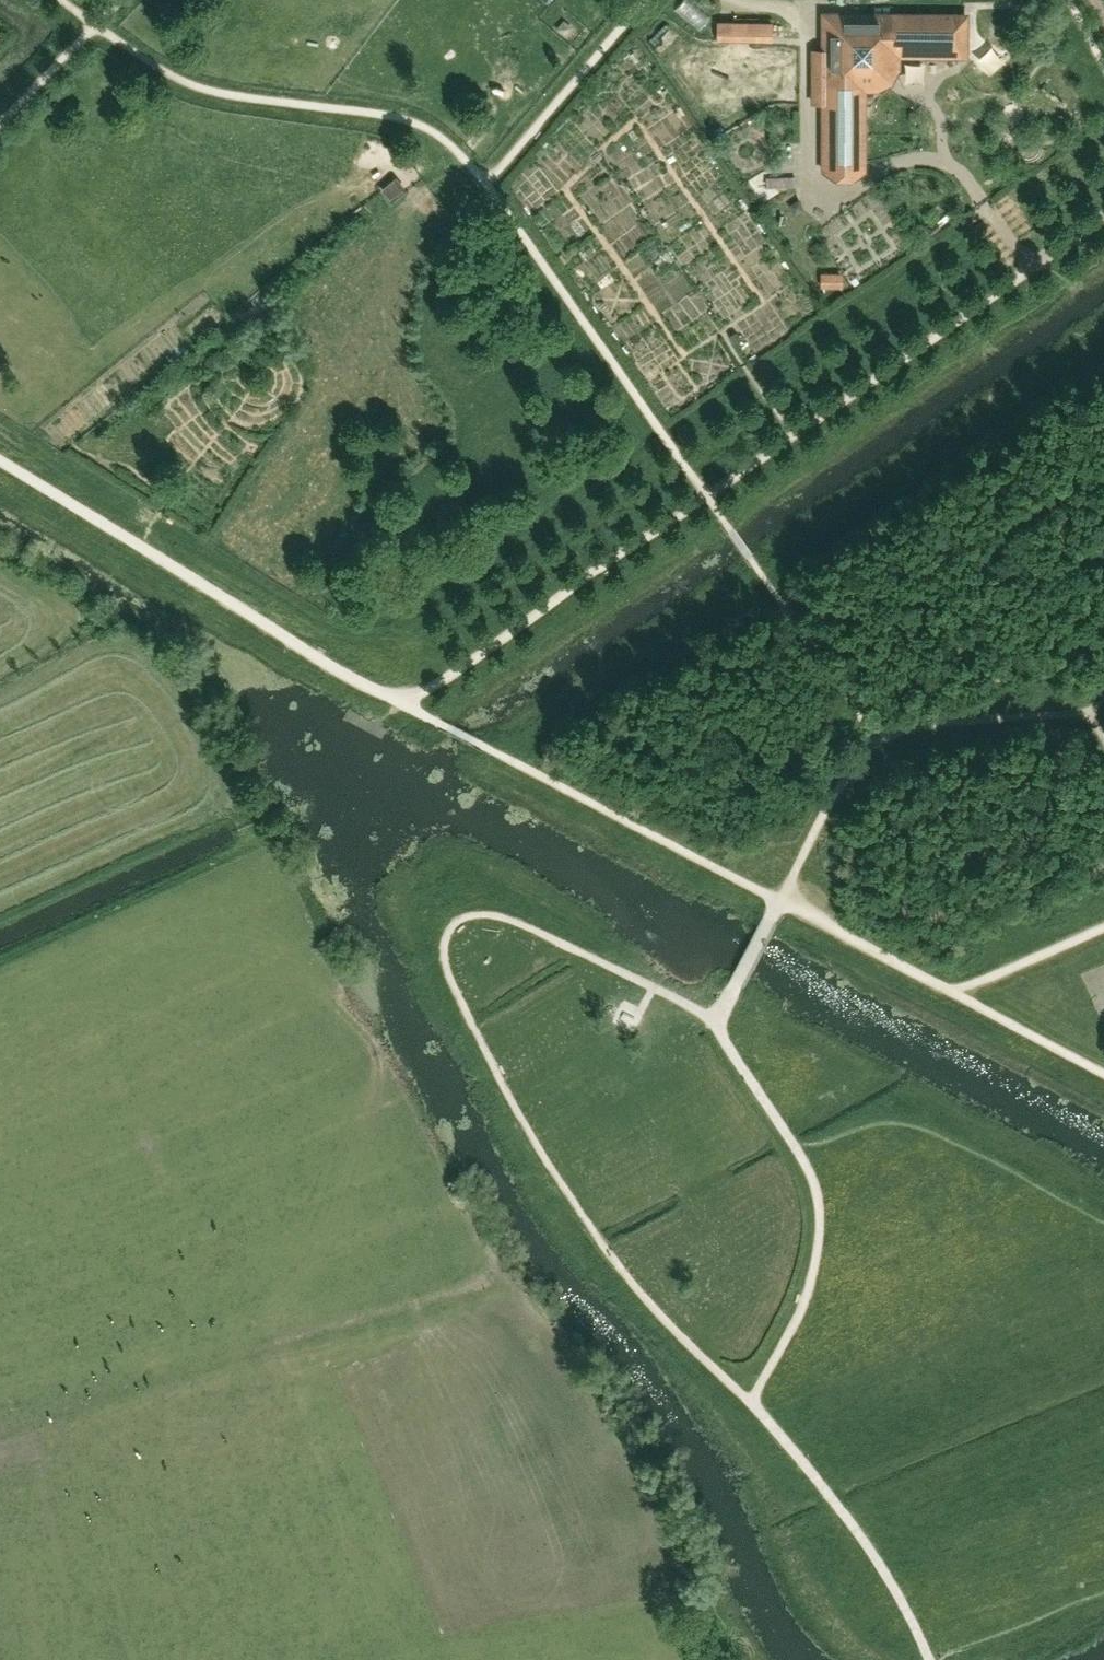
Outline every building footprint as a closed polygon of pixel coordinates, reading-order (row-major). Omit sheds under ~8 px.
[(674,9),(698,31),(710,17),(691,0),(683,0),(674,9)] [(963,53),(963,18),(826,17),(826,171),(861,172),(861,86),(878,87),(895,70),(895,53),(963,53)] [(772,22),(717,21),(716,40),(771,41),(772,22)] [(820,294),(843,295),(844,279),(820,278),(820,294)]
